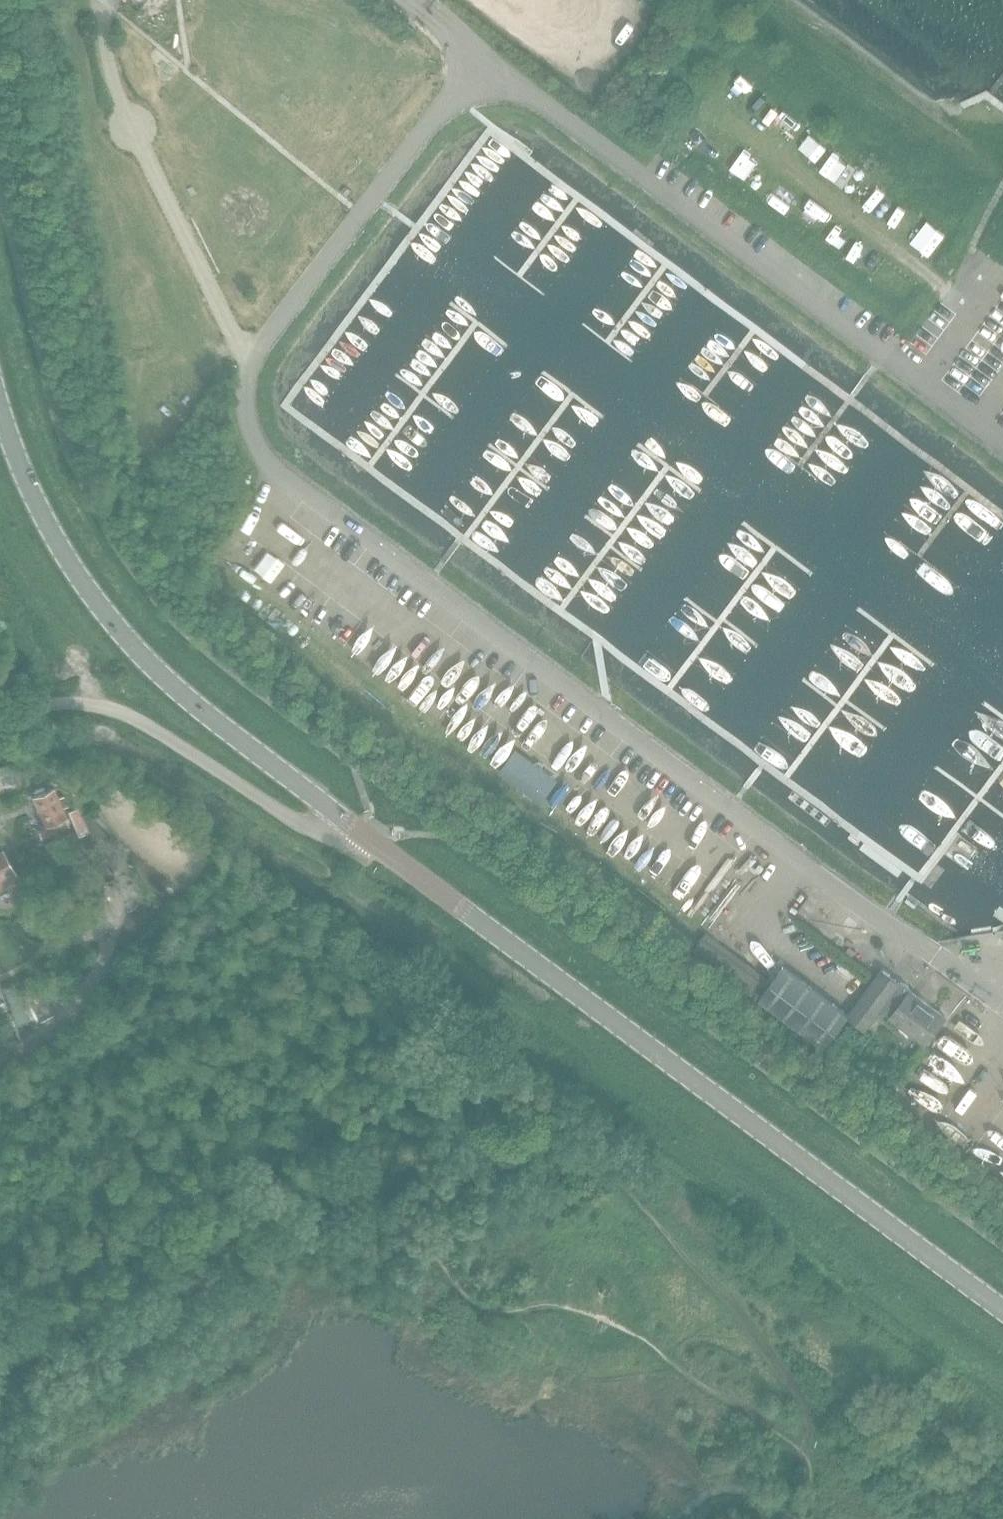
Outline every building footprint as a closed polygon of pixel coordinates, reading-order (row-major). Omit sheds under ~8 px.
[(703,134),(720,147),(743,117),(717,97),(702,117),(711,123),(703,134)] [(540,802),(556,781),(515,750),(499,771),(540,802)] [(45,825),(47,824),(51,833),(70,825),(54,788),(33,797),(45,825)] [(68,811),(77,832),(84,829),(76,808),(68,811)] [(70,831),(44,842),(48,851),(63,845),(62,841),(72,836),(70,831)] [(17,876),(2,848),(0,849),(0,886),(17,876)] [(62,902),(58,892),(48,897),(59,919),(77,910),(70,898),(62,902)] [(706,933),(692,952),(748,994),(762,974),(706,933)] [(823,1046),(846,1014),(782,967),(758,998),(823,1046)] [(881,968),(846,1014),(864,1027),(877,1009),(923,1043),(943,1016),(910,991),(906,984),(898,981),(881,968)]
